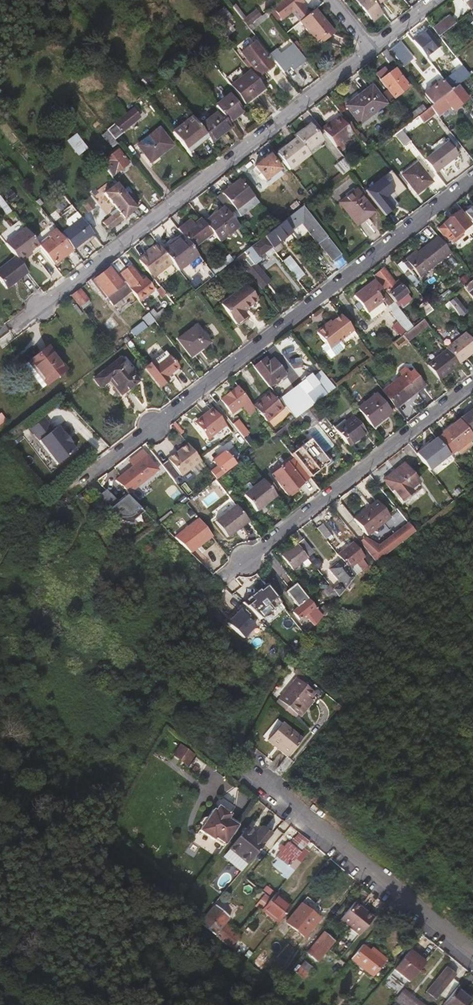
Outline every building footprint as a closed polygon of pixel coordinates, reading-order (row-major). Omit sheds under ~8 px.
[(290,0),(280,0),(271,7),(279,17),(280,19),(295,7),(290,0)] [(373,0),(357,0),(374,21),(383,13),(379,8),(373,0)] [(379,8),(390,0),(373,0),(379,8)] [(472,11),(472,10),(472,0),(464,0),(472,11)] [(245,18),(234,3),(231,6),(242,20),(245,18)] [(279,17),(271,7),(266,11),(270,16),(274,20),(279,17)] [(247,25),(260,15),(256,9),(245,18),(242,20),(247,25)] [(333,32),(314,9),(299,21),(315,41),(319,38),(323,36),(325,39),(333,32)] [(250,30),(270,16),(266,11),(260,15),(247,25),(250,30)] [(215,23),(219,28),(224,24),(232,18),(229,13),(215,23)] [(439,36),(454,24),(448,16),(432,28),(439,36)] [(228,30),(224,24),(219,28),(223,34),(228,30)] [(235,38),(228,30),(223,34),(230,43),(235,38)] [(439,47),(426,30),(412,41),(425,58),(439,47)] [(254,42),(241,52),(259,76),(273,66),(254,42)] [(397,44),(389,50),(399,62),(406,56),(397,44)] [(303,63),(291,47),(278,57),(291,74),(303,63)] [(308,54),(303,47),(298,51),(303,58),(308,54)] [(428,62),(443,51),(439,47),(425,58),(428,62)] [(211,48),(206,51),(209,56),(214,52),(211,48)] [(394,60),(386,49),(381,53),(389,63),(394,60)] [(291,74),(278,57),(275,54),(271,57),(287,77),(291,74)] [(462,66),(456,58),(450,62),(456,71),(462,66)] [(460,83),(469,76),(462,66),(456,71),(443,81),(450,91),(459,85),(460,83)] [(388,76),(396,70),(394,67),(386,73),(388,76)] [(409,87),(396,70),(388,76),(386,73),(382,69),(376,74),(394,98),(409,87)] [(252,95),(263,87),(250,71),(231,86),(244,104),(253,97),(252,95)] [(432,105),(450,91),(443,81),(442,80),(424,94),(432,105)] [(373,110),(384,102),(372,85),(357,97),(359,100),(347,109),(359,125),(375,113),(373,110)] [(453,110),(469,98),(459,85),(450,91),(432,105),(431,107),(436,113),(438,116),(451,107),(453,110)] [(242,111),(229,94),(214,106),(219,112),(227,122),(242,111)] [(347,109),(359,100),(357,97),(345,106),(347,109)] [(151,110),(142,98),(138,101),(147,113),(151,110)] [(375,113),(386,104),(384,102),(373,110),(375,113)] [(411,122),(427,110),(423,105),(407,117),(411,122)] [(406,135),(436,113),(431,107),(427,110),(411,122),(402,129),(406,135)] [(120,132),(139,118),(133,109),(114,124),(115,126),(120,132)] [(231,128),(227,122),(219,112),(199,126),(206,135),(212,142),(231,128)] [(354,131),(343,116),(339,119),(350,134),(354,131)] [(206,135),(199,126),(192,117),(172,133),(186,150),(206,135)] [(350,134),(339,119),(338,118),(333,122),(322,131),(335,147),(351,135),(350,134)] [(322,131),(333,122),(331,120),(320,128),(322,131)] [(322,140),(310,125),(295,136),(297,138),(307,151),(322,140)] [(125,139),(120,132),(115,126),(107,132),(117,145),(125,139)] [(159,129),(137,146),(151,163),(172,146),(159,129)] [(411,142),(406,135),(402,129),(394,135),(404,147),(411,142)] [(289,170),(310,155),(307,151),(297,138),(277,154),(289,170)] [(435,174),(458,156),(448,143),(425,160),(435,174)] [(111,177),(128,164),(118,150),(101,164),(111,177)] [(280,169),(269,156),(254,167),(264,181),(280,169)] [(352,169),(344,159),(335,166),(342,176),(349,171),(352,169)] [(417,163),(402,175),(417,194),(432,182),(417,163)] [(253,196),(240,180),(222,193),(235,210),(253,196)] [(110,216),(102,222),(108,230),(136,209),(116,183),(103,193),(115,209),(109,214),(110,216)] [(339,203),(356,226),(374,212),(356,190),(339,203)] [(241,217),(258,203),(253,196),(235,210),(241,217)] [(87,197),(80,203),(87,213),(95,207),(87,197)] [(472,207),(471,206),(463,212),(472,225),(472,206),(472,207)] [(239,227),(224,207),(216,214),(217,216),(206,225),(216,238),(219,242),(239,227)] [(291,233),(302,224),(318,244),(319,243),(332,261),(340,255),(303,207),(283,223),(291,233)] [(459,212),(443,224),(454,238),(469,226),(459,212)] [(73,250),(93,234),(81,218),(61,234),(73,250)] [(216,238),(206,225),(200,218),(181,234),(183,236),(193,249),(201,243),(204,247),(216,238)] [(279,243),(291,233),(283,223),(277,227),(263,238),(275,253),(276,254),(283,248),(279,243)] [(31,252),(39,246),(25,228),(5,244),(16,257),(21,264),(28,258),(26,255),(31,252)] [(54,265),(72,251),(57,230),(48,237),(50,240),(40,247),(54,265)] [(430,267),(450,252),(437,235),(417,251),(430,267)] [(199,256),(193,249),(183,236),(163,251),(172,263),(179,272),(199,256)] [(271,282),(256,264),(266,256),(268,258),(275,253),(263,238),(253,245),(250,248),(235,259),(260,290),(271,282)] [(145,255),(138,261),(152,279),(172,263),(163,251),(157,243),(149,249),(150,251),(145,255)] [(235,259),(250,248),(245,243),(229,255),(234,260),(235,259)] [(430,267),(417,251),(406,259),(419,276),(430,267)] [(305,276),(289,256),(282,262),(298,281),(305,276)] [(28,273),(21,264),(16,257),(0,269),(0,280),(7,289),(28,273)] [(142,283),(129,266),(126,269),(118,259),(111,264),(112,266),(129,288),(139,300),(152,290),(145,280),(142,283)] [(129,288),(112,266),(94,281),(110,302),(129,288)] [(211,278),(204,269),(199,273),(206,282),(211,278)] [(394,303),(406,293),(400,285),(397,287),(384,269),(374,277),(394,303)] [(201,283),(195,277),(188,283),(193,290),(201,283)] [(472,280),(463,288),(472,300),(472,280)] [(354,297),(367,313),(383,301),(387,306),(391,303),(375,281),(354,297)] [(243,311),(257,300),(245,286),(221,305),(236,324),(247,316),(243,311)] [(166,296),(160,289),(160,288),(155,291),(162,300),(166,296)] [(89,301),(79,289),(71,295),(80,307),(89,301)] [(467,313),(455,297),(449,302),(462,317),(467,313)] [(432,311),(424,301),(417,306),(425,317),(432,311)] [(462,317),(449,302),(444,306),(456,321),(462,317)] [(156,321),(165,314),(162,309),(157,314),(153,309),(149,313),(156,321)] [(156,321),(149,313),(142,319),(148,327),(155,322),(156,321)] [(353,331),(340,315),(331,323),(324,328),(323,326),(317,331),(317,334),(325,343),(321,346),(331,359),(343,349),(343,345),(340,341),(353,331)] [(408,342),(428,326),(423,319),(413,327),(402,335),(408,342)] [(134,338),(147,328),(143,323),(130,332),(134,338)] [(392,328),(401,336),(406,331),(397,323),(392,328)] [(196,325),(177,340),(190,357),(209,343),(196,325)] [(139,343),(152,332),(148,327),(147,328),(134,338),(125,345),(131,354),(141,346),(139,343)] [(343,345),(356,334),(353,331),(340,341),(343,345)] [(472,353),(472,342),(466,334),(447,349),(459,365),(472,353)] [(66,369),(48,347),(28,362),(46,385),(66,369)] [(155,364),(166,355),(162,349),(151,358),(155,364)] [(459,365),(447,349),(427,365),(439,380),(459,365)] [(177,369),(166,355),(155,364),(151,358),(142,365),(160,388),(168,381),(166,378),(177,369)] [(138,381),(121,358),(94,379),(100,388),(109,381),(121,395),(138,381)] [(285,375),(273,359),(269,362),(266,358),(254,367),(269,387),(285,375)] [(396,408),(424,386),(412,371),(410,373),(405,368),(399,373),(402,376),(383,391),(396,408)] [(168,381),(180,372),(177,369),(166,378),(168,381)] [(314,403),(334,388),(328,381),(321,372),(313,378),(310,374),(279,399),(290,414),(294,419),(298,416),(302,413),(314,403)] [(331,378),(328,381),(334,388),(337,386),(331,378)] [(254,407),(238,387),(220,400),(231,414),(241,406),(248,416),(256,410),(254,407)] [(281,408),(270,394),(254,407),(256,410),(259,414),(266,409),(271,416),(281,408)] [(392,413),(376,394),(357,409),(373,428),(392,413)] [(325,417),(314,403),(302,413),(313,427),(325,417)] [(472,431),(472,409),(460,420),(470,433),(472,431)] [(224,427),(211,410),(200,419),(202,421),(195,426),(206,441),(224,427)] [(275,435),(294,419),(290,414),(271,430),(275,435)] [(303,422),(298,416),(294,419),(299,425),(303,422)] [(366,434),(352,416),(335,430),(349,448),(366,434)] [(59,468),(78,453),(57,427),(54,430),(44,419),(29,431),(59,468)] [(279,440),(299,425),(294,419),(275,435),(279,440)] [(470,433),(460,420),(442,433),(456,451),(458,449),(470,440),(472,438),(472,437),(470,433)] [(248,435),(237,421),(233,424),(242,436),(244,439),(248,435)] [(322,455),(310,439),(297,450),(298,451),(291,456),(298,464),(304,459),(305,460),(307,459),(317,472),(323,468),(317,459),(322,455)] [(429,471),(449,455),(436,439),(416,455),(429,471)] [(178,480),(200,462),(186,444),(164,462),(178,480)] [(156,470),(141,451),(130,460),(136,467),(145,479),(156,470)] [(215,480),(235,465),(225,452),(212,462),(216,467),(209,472),(215,480)] [(333,464),(324,453),(322,455),(331,466),(333,464)] [(331,466),(322,455),(317,459),(323,468),(325,470),(331,466)] [(243,475),(253,467),(245,457),(235,465),(243,475)] [(385,478),(402,500),(413,492),(409,488),(418,481),(404,464),(385,478)] [(272,476),(287,496),(290,494),(292,496),(298,492),(296,489),(307,481),(297,467),(292,470),(288,465),(272,476)] [(130,496),(159,473),(156,470),(145,479),(136,467),(116,483),(127,498),(130,496)] [(276,497),(263,480),(243,495),(257,512),(276,497)] [(107,489),(96,498),(120,527),(137,513),(124,497),(118,503),(107,489)] [(377,501),(354,519),(367,535),(390,518),(377,501)] [(227,538),(248,522),(235,506),(214,522),(227,538)] [(353,521),(343,508),(337,513),(347,526),(353,521)] [(213,537),(199,519),(174,538),(191,554),(213,537)] [(332,537),(322,524),(317,528),(326,541),(332,537)] [(375,562),(414,531),(410,527),(408,528),(406,524),(393,534),(392,533),(379,543),(380,545),(376,548),(372,542),(364,548),(375,562)] [(313,553),(303,540),(297,544),(307,558),(313,553)] [(363,559),(351,543),(337,554),(341,559),(349,570),(362,560),(363,559)] [(307,558),(297,544),(282,556),(292,569),(307,558)] [(355,577),(349,570),(341,559),(328,569),(339,583),(332,590),(337,596),(338,598),(355,577)] [(284,569),(277,560),(271,564),(278,573),(284,569)] [(362,572),(361,570),(366,566),(362,560),(349,570),(355,577),(362,572)] [(280,603),(266,585),(242,604),(259,620),(280,603)] [(337,596),(332,590),(328,585),(321,592),(330,601),(337,596)] [(322,617),(308,599),(293,613),(299,621),(305,616),(313,628),(322,617)] [(294,679),(277,699),(295,713),(312,693),(294,679)] [(287,757),(301,739),(281,723),(267,741),(287,757)] [(183,742),(173,755),(188,767),(198,754),(183,742)] [(214,839),(224,845),(237,826),(227,820),(230,815),(217,807),(214,811),(212,810),(207,819),(203,818),(200,823),(201,827),(198,831),(213,841),(214,839)] [(247,864),(270,837),(260,828),(254,835),(247,829),(230,849),(247,864)] [(293,860),(308,842),(298,834),(289,844),(277,858),(293,871),(299,864),(293,860)] [(277,858),(289,844),(288,843),(276,857),(277,858)] [(277,923),(292,906),(276,893),(261,910),(277,923)] [(306,897),(285,923),(304,937),(318,920),(314,916),(320,908),(306,897)] [(379,913),(367,904),(358,916),(369,925),(379,913)] [(223,915),(213,906),(210,909),(221,918),(223,915)] [(224,924),(228,919),(223,915),(221,918),(210,909),(200,922),(215,934),(224,924)] [(231,947),(240,937),(224,924),(215,934),(231,947)] [(334,942),(322,933),(307,952),(317,961),(334,942)] [(286,947),(273,936),(263,948),(276,959),(286,947)] [(371,976),(385,959),(372,948),(370,951),(363,945),(351,959),(371,976)] [(247,960),(254,952),(249,948),(242,956),(247,960)] [(424,963),(418,959),(415,956),(418,953),(411,948),(392,970),(408,983),(424,963)] [(261,971),(270,961),(260,953),(251,964),(261,971)] [(303,961),(296,970),(304,976),(311,968),(303,961)] [(457,987),(462,981),(452,973),(427,1004),(442,1004),(457,987)] [(472,1000),(457,987),(442,1004),(468,1004),(472,1000)] [(400,993),(394,1001),(396,1003),(394,1004),(415,1004),(400,993)]
